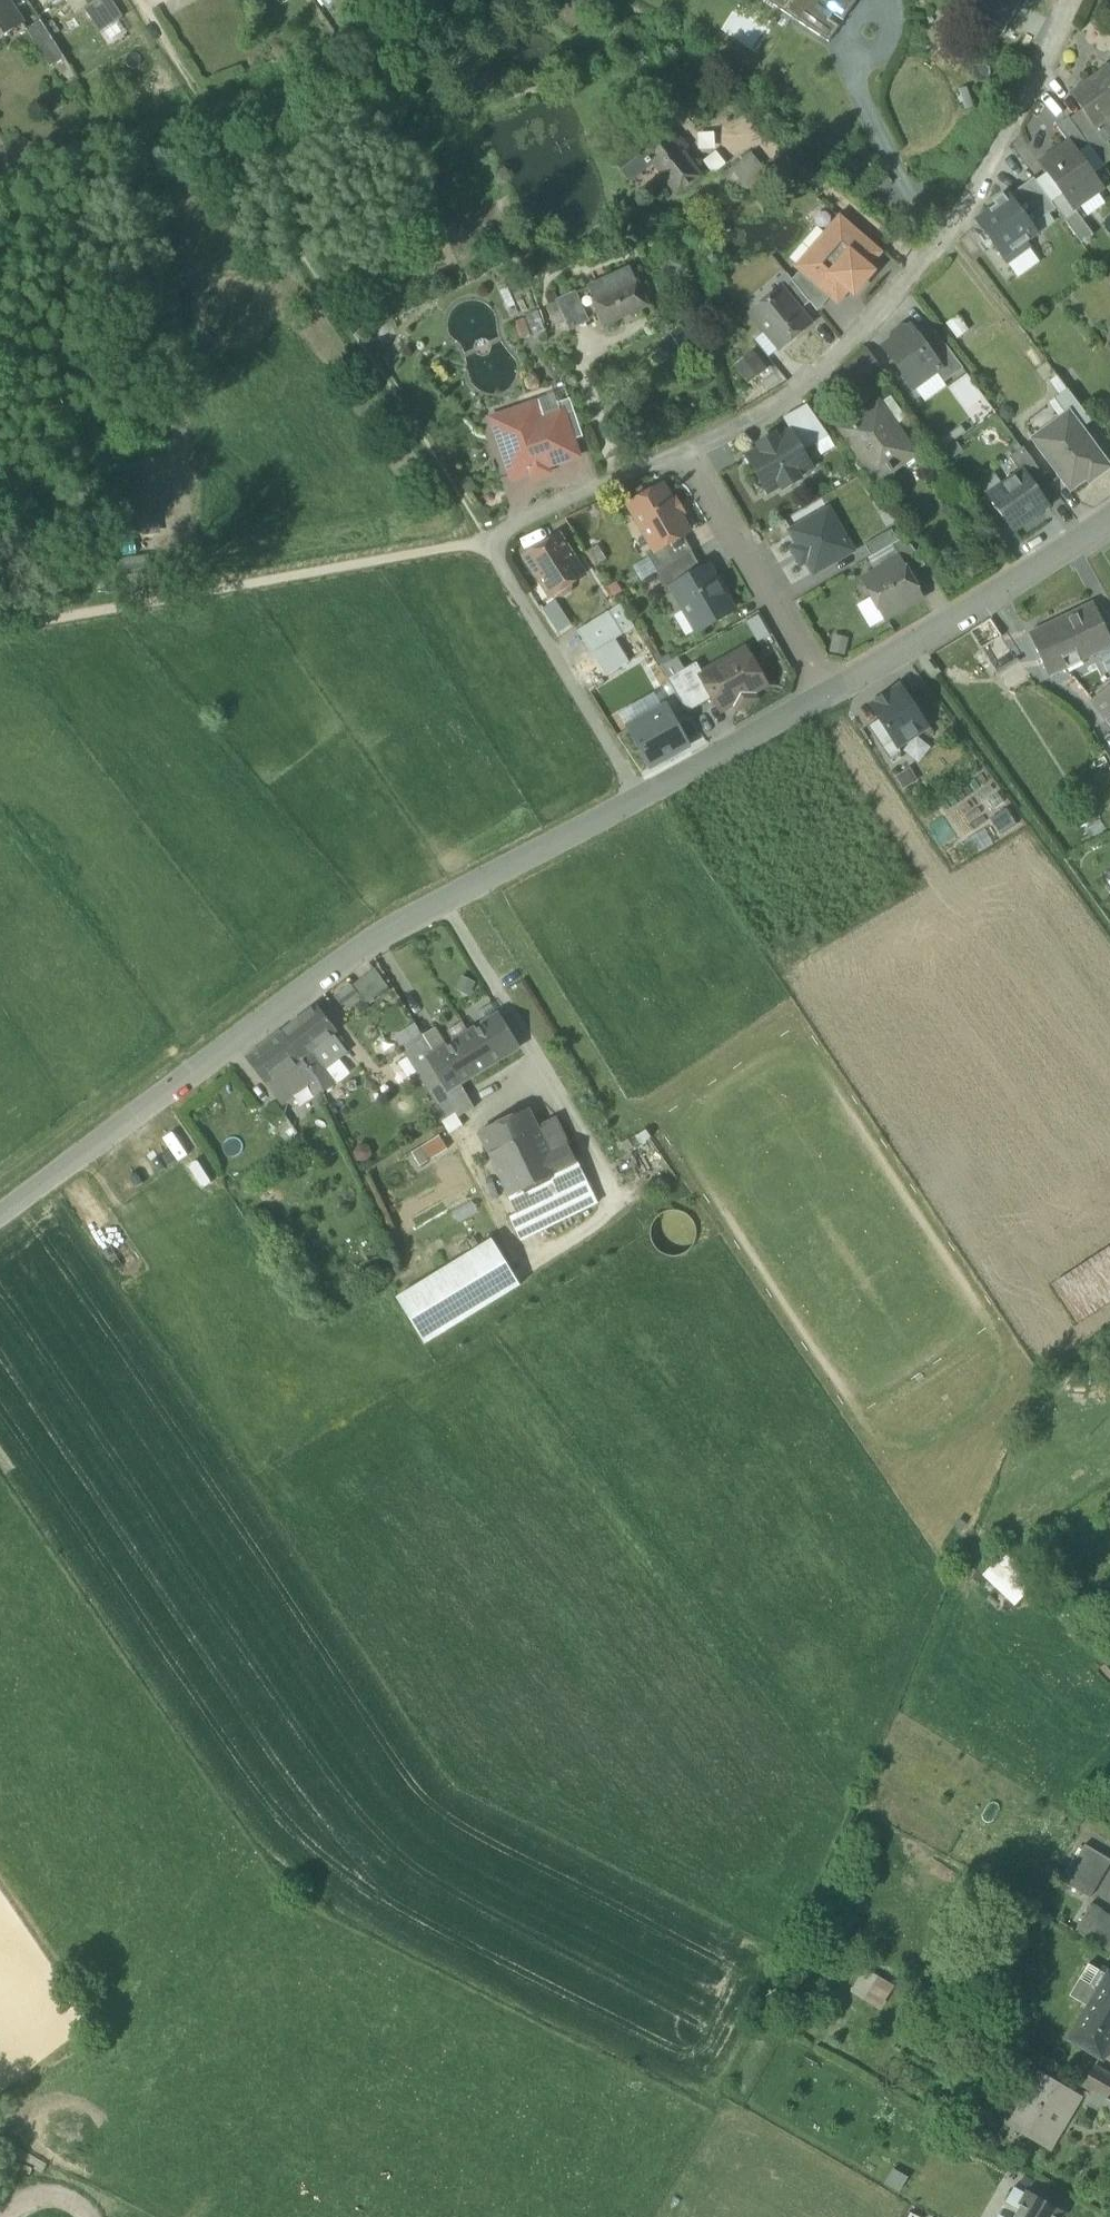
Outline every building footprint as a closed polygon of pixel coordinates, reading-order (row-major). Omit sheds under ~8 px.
[(23,22),(8,0),(0,0),(0,37),(23,22)] [(110,26),(123,18),(111,0),(101,0),(95,4),(110,26)] [(765,0),(829,42),(839,27),(830,21),(827,18),(830,12),(834,15),(843,21),(857,0),(765,0)] [(969,9),(982,17),(991,0),(974,0),(969,9)] [(982,17),(1006,29),(1022,0),(991,0),(982,17)] [(581,14),(585,19),(593,13),(589,8),(581,14)] [(27,31),(51,68),(65,59),(41,21),(27,31)] [(1095,127),(1096,126),(1097,126),(1095,124),(1108,115),(1109,117),(1109,116),(1109,68),(1072,95),(1083,110),(1095,127)] [(970,126),(981,114),(940,74),(929,85),(970,126)] [(1095,127),(1083,110),(1070,119),(1087,143),(1088,145),(1102,134),(1096,126),(1095,127)] [(1095,124),(1097,126),(1109,117),(1108,115),(1095,124)] [(1109,141),(1109,116),(1109,117),(1097,126),(1096,126),(1102,134),(1108,142),(1109,141)] [(1087,143),(1070,119),(1058,127),(1058,128),(1069,142),(1070,142),(1076,151),(1087,143)] [(663,130),(628,156),(641,174),(643,173),(653,165),(678,197),(702,179),(694,169),(692,170),(663,130)] [(1088,145),(1104,166),(1104,165),(1109,161),(1109,144),(1108,142),(1102,134),(1088,145)] [(1104,189),(1093,174),(1076,151),(1070,142),(1069,142),(1040,163),(1048,174),(1062,193),(1074,210),(1074,209),(1080,206),(1098,193),(1104,189)] [(1087,143),(1076,151),(1093,174),(1104,166),(1088,145),(1087,143)] [(752,152),(722,174),(745,204),(775,182),(752,152)] [(643,174),(643,173),(641,174),(628,156),(617,164),(631,183),(643,174)] [(1048,174),(1037,182),(1051,201),(1062,193),(1048,174)] [(1034,178),(1018,190),(1040,221),(1057,209),(1051,201),(1037,182),(1034,178)] [(996,206),(976,220),(1007,263),(1030,247),(1027,242),(1038,234),(1032,227),(1040,221),(1018,190),(1006,198),(1003,195),(993,202),(996,206)] [(1074,210),(1062,193),(1051,201),(1057,209),(1068,224),(1079,215),(1074,209),(1074,210)] [(1098,193),(1080,206),(1087,217),(1106,203),(1098,193)] [(1079,215),(1068,224),(1082,243),(1093,235),(1079,215)] [(837,300),(847,288),(831,274),(850,252),(867,266),(878,253),(867,244),(868,242),(853,229),(852,230),(840,220),(799,267),(802,269),(832,295),(837,300)] [(1030,247),(1007,263),(1019,279),(1041,262),(1030,247)] [(831,274),(847,288),(850,285),(848,284),(862,268),(864,269),(867,266),(850,252),(831,274)] [(874,272),(867,266),(864,269),(862,268),(848,284),(850,285),(847,288),(854,294),(874,272)] [(587,289),(594,302),(636,282),(629,269),(587,289)] [(832,295),(802,269),(792,280),(793,281),(810,303),(818,311),(832,295)] [(782,289),(783,290),(793,281),(792,280),(787,273),(775,282),(781,290),(782,289)] [(783,290),(800,311),(810,303),(793,281),(783,290)] [(637,282),(636,282),(594,302),(605,327),(648,306),(637,282)] [(755,319),(779,349),(810,323),(800,311),(783,290),(782,289),(781,290),(766,302),(769,306),(755,319)] [(567,323),(570,329),(587,321),(574,295),(558,302),(558,303),(567,323)] [(769,306),(766,302),(751,314),(755,319),(769,306)] [(547,308),(556,328),(567,323),(558,303),(547,308)] [(958,314),(946,323),(957,339),(970,329),(958,314)] [(514,323),(520,339),(533,334),(527,318),(514,323)] [(883,347),(913,389),(936,372),(942,368),(926,346),(912,326),(883,347)] [(936,372),(944,383),(964,368),(940,336),(926,346),(942,368),(936,372)] [(753,350),(734,367),(749,384),(768,368),(753,350)] [(936,372),(913,389),(924,403),(947,386),(944,383),(936,372)] [(1078,424),(1081,429),(1091,421),(1068,390),(1054,400),(1065,415),(1067,413),(1076,425),(1078,424)] [(561,414),(558,403),(554,394),(538,400),(545,420),(561,414)] [(890,394),(876,404),(896,432),(899,430),(910,422),(890,394)] [(561,414),(562,417),(575,412),(570,399),(558,403),(561,414)] [(814,444),(828,435),(807,404),(783,418),(791,432),(802,451),(814,444)] [(877,482),(877,481),(892,471),(893,471),(890,467),(913,450),(899,430),(896,432),(876,404),(840,429),(877,482)] [(507,455),(514,475),(575,454),(571,441),(562,417),(561,414),(545,420),(528,425),(523,411),(495,420),(501,437),(498,442),(501,452),(507,455)] [(562,417),(571,441),(583,437),(575,412),(562,417)] [(1070,489),(1071,490),(1072,489),(1086,478),(1089,482),(1109,467),(1081,429),(1078,424),(1076,425),(1067,413),(1065,415),(1033,439),(1070,489)] [(961,426),(941,440),(946,447),(966,433),(961,426)] [(791,432),(777,440),(775,436),(759,445),(761,449),(747,457),(767,492),(781,484),(784,488),(800,479),(795,471),(810,463),(802,451),(791,432)] [(836,447),(828,435),(814,444),(821,455),(836,447)] [(1013,455),(1023,470),(1024,469),(1025,471),(1034,464),(1023,448),(1013,455)] [(890,467),(893,471),(916,454),(913,450),(890,467)] [(1025,471),(1041,494),(1051,487),(1034,464),(1025,471)] [(988,495),(1013,531),(1015,530),(1014,529),(1047,505),(1048,507),(1050,506),(1041,494),(1025,471),(1024,469),(1023,470),(1024,472),(990,495),(989,494),(988,495)] [(896,476),(892,471),(877,481),(881,487),(896,476)] [(655,549),(656,550),(682,535),(688,532),(678,515),(671,503),(662,487),(630,506),(655,549)] [(677,500),(671,503),(678,515),(683,512),(677,500)] [(815,571),(851,550),(828,512),(792,532),(815,571)] [(891,545),(899,540),(892,529),(865,545),(872,556),(891,545)] [(556,595),(563,597),(569,593),(571,586),(570,585),(585,575),(574,558),(573,558),(566,547),(567,546),(560,535),(525,557),(541,582),(545,579),(555,594),(556,595)] [(648,558),(657,572),(692,552),(682,535),(656,550),(655,549),(646,554),(648,558)] [(899,558),(909,575),(925,565),(905,537),(899,540),(891,545),(899,558)] [(586,552),(595,566),(607,559),(598,545),(586,552)] [(702,571),(692,552),(657,572),(669,593),(674,589),(673,588),(702,571)] [(642,581),(657,572),(648,558),(633,566),(642,581)] [(884,618),(885,620),(922,598),(909,575),(899,558),(867,577),(865,585),(873,598),(879,599),(888,616),(884,618)] [(674,589),(698,630),(733,610),(708,568),(702,571),(673,588),(674,589)] [(550,597),(555,594),(545,579),(541,582),(550,597)] [(870,628),(885,620),(884,618),(873,598),(857,607),(870,628)] [(873,598),(884,618),(888,616),(879,599),(873,598)] [(543,609),(559,633),(571,625),(556,601),(543,609)] [(1049,677),(1109,647),(1109,637),(1093,602),(1029,633),(1049,677)] [(619,605),(608,612),(623,635),(634,628),(619,605)] [(578,631),(592,654),(615,640),(623,635),(608,612),(578,631)] [(970,632),(981,650),(1001,637),(990,619),(970,632)] [(833,635),(829,652),(845,656),(849,638),(833,635)] [(1026,677),(1015,660),(1001,637),(981,650),(995,672),(992,675),(1002,692),(1026,677)] [(629,662),(615,640),(592,654),(606,676),(629,662)] [(714,697),(722,710),(736,702),(751,694),(765,686),(744,649),(703,673),(701,674),(714,697)] [(659,668),(667,680),(685,669),(677,657),(659,668)] [(667,680),(688,713),(714,697),(701,674),(703,673),(696,662),(685,669),(667,680)] [(927,727),(900,686),(871,706),(879,719),(898,747),(927,727)] [(1107,720),(1109,717),(1109,687),(1093,701),(1107,720)] [(751,694),(736,702),(739,708),(754,700),(751,694)] [(668,706),(628,727),(650,767),(689,745),(668,706)] [(898,747),(879,719),(868,726),(890,760),(901,752),(898,747)] [(895,776),(903,789),(917,780),(910,768),(895,776)] [(990,819),(1000,835),(1017,824),(1007,808),(990,819)] [(363,980),(375,1001),(395,989),(382,968),(363,980)] [(349,1004),(362,999),(356,983),(344,988),(349,1004)] [(314,1006),(281,1032),(301,1058),(311,1050),(334,1032),(314,1006)] [(428,1060),(446,1089),(460,1081),(460,1082),(519,1046),(499,1015),(447,1047),(435,1054),(436,1055),(428,1060)] [(428,1043),(435,1054),(447,1047),(435,1027),(423,1035),(428,1043)] [(292,1065),(301,1058),(281,1032),(249,1057),(269,1083),(284,1071),(292,1065)] [(428,1083),(436,1096),(446,1089),(428,1060),(436,1055),(435,1054),(428,1043),(408,1055),(426,1085),(428,1083)] [(301,1058),(317,1078),(327,1071),(311,1050),(301,1058)] [(301,1058),(292,1065),(304,1081),(308,1086),(317,1078),(301,1058)] [(292,1065),(284,1071),(297,1087),(304,1081),(292,1065)] [(281,1099),(297,1087),(284,1071),(269,1083),(281,1099)] [(459,1112),(461,1116),(475,1108),(460,1082),(447,1090),(459,1112)] [(267,1110),(283,1133),(294,1124),(278,1102),(267,1110)] [(490,1154),(539,1129),(529,1109),(479,1132),(490,1154)] [(442,1122),(450,1135),(461,1128),(453,1115),(442,1122)] [(557,1120),(539,1129),(550,1152),(568,1143),(557,1120)] [(490,1154),(510,1196),(550,1176),(577,1163),(577,1162),(573,1154),(577,1151),(572,1141),(568,1143),(550,1152),(539,1129),(490,1154)] [(440,1135),(415,1149),(422,1161),(447,1147),(440,1135)] [(577,1163),(550,1176),(571,1217),(598,1203),(577,1162),(577,1163)] [(522,1241),(571,1217),(550,1176),(510,1196),(519,1213),(510,1217),(522,1241)] [(657,1249),(669,1255),(683,1253),(693,1243),(696,1229),(689,1217),(677,1210),(663,1212),(653,1222),(650,1236),(657,1249)] [(397,1298),(425,1344),(520,1285),(492,1240),(397,1298)] [(1076,1322),(1109,1299),(1109,1247),(1052,1285),(1076,1322)] [(986,1576),(1017,1604),(1039,1579),(1008,1551),(986,1576)] [(1090,1899),(1109,1864),(1109,1860),(1085,1845),(1063,1883),(1090,1899)] [(1109,1952),(1109,1917),(1091,1905),(1075,1932),(1109,1952)] [(882,2009),(895,1984),(862,1968),(850,1992),(882,2009)] [(1102,2062),(1109,2048),(1109,1976),(1109,1975),(1107,1978),(1099,1973),(1090,1989),(1098,1994),(1069,2043),(1102,2062)] [(1007,2123),(1051,2148),(1080,2099),(1035,2073),(1007,2123)] [(1094,2092),(1108,2100),(1109,2096),(1109,2088),(1089,2075),(1083,2086),(1094,2092)] [(1108,2100),(1094,2092),(1087,2105),(1109,2119),(1109,2101),(1108,2100)] [(1029,2193),(1015,2216),(1059,2216),(1062,2212),(1029,2193)]
